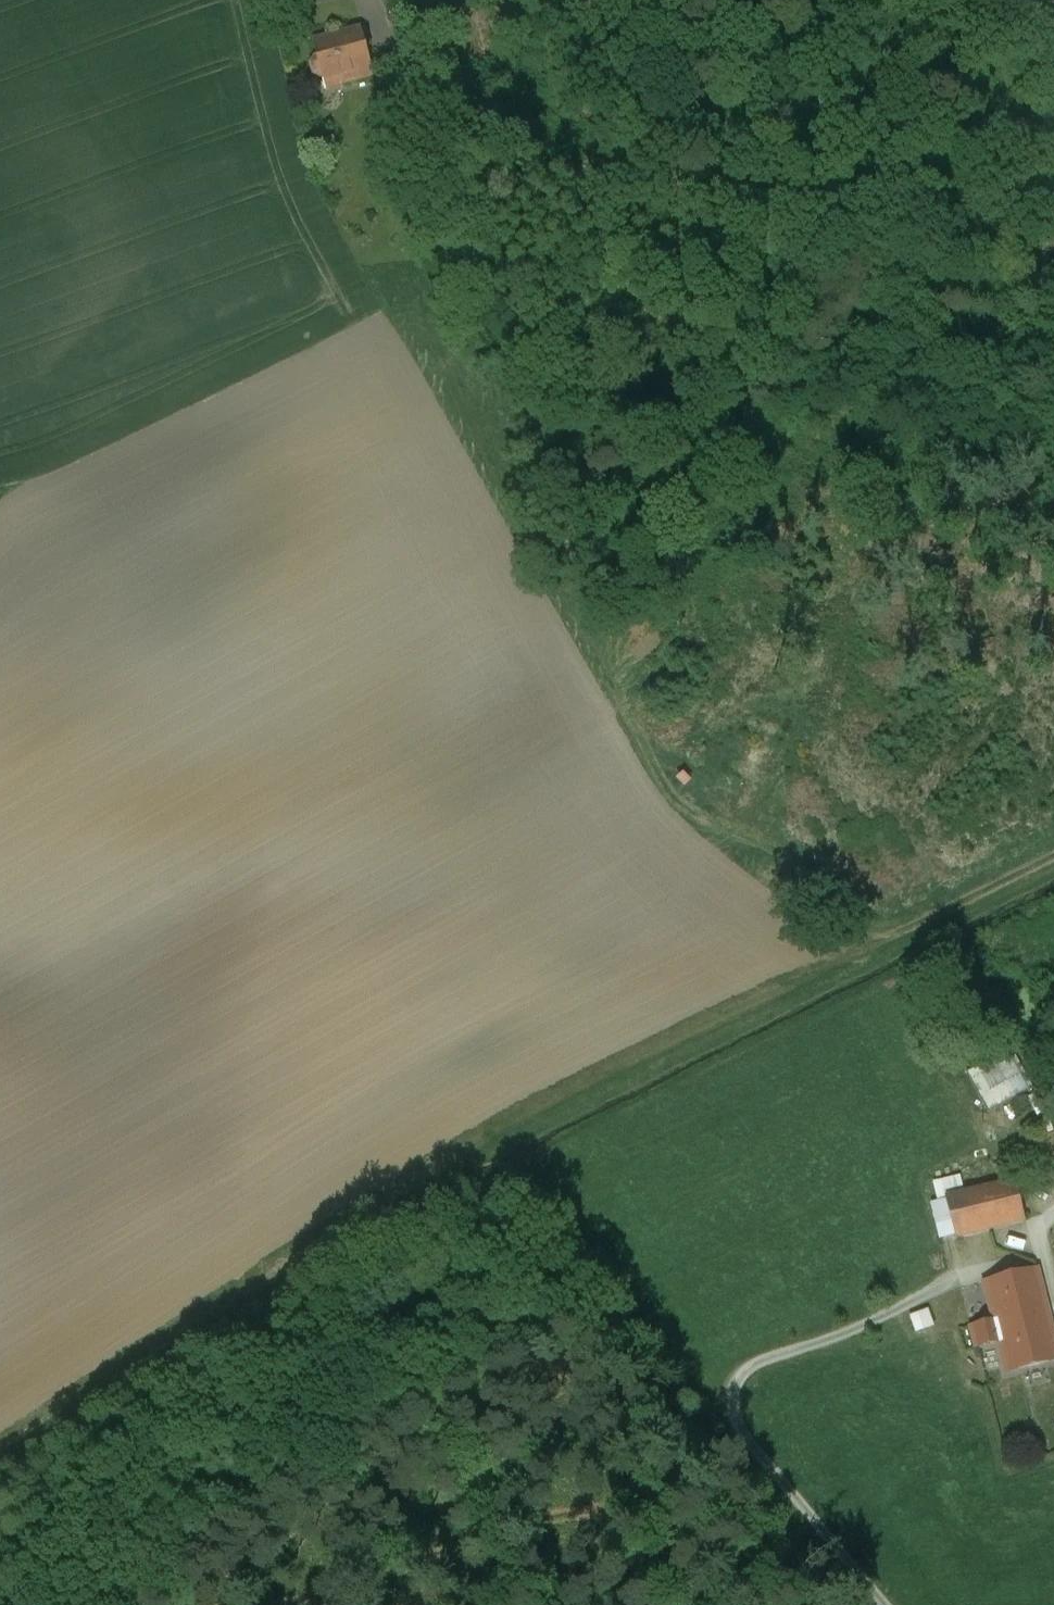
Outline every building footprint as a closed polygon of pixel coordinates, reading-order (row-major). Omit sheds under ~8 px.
[(361,30),(313,43),(317,57),(311,65),(313,75),(323,79),(324,81),(341,77),(344,85),(374,77),(361,30)] [(989,1063),(967,1075),(988,1114),(1033,1091),(1017,1061),(994,1072),(989,1063)] [(946,1198),(956,1238),(1025,1221),(1015,1182),(946,1198)] [(1037,1270),(984,1284),(994,1322),(972,1328),(977,1348),(999,1343),(1052,1329),(1037,1270)] [(914,1315),(920,1332),(940,1325),(934,1307),(914,1315)] [(999,1343),(1007,1374),(1053,1362),(1053,1336),(1052,1329),(999,1343)]
